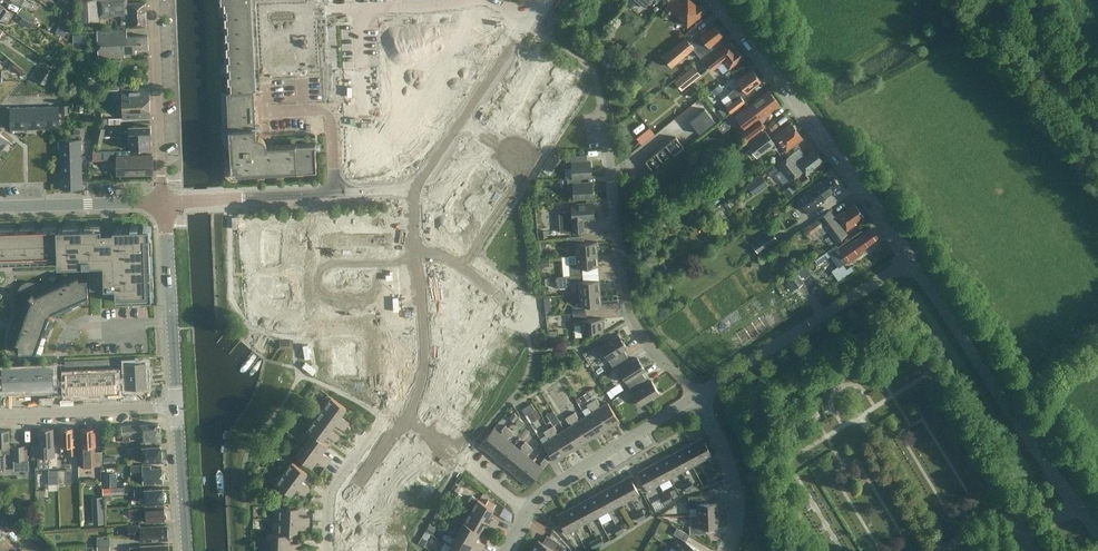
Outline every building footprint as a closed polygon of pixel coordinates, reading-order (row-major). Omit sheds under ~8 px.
[(78,0),(78,22),(100,21),(99,15),(120,14),(121,26),(128,26),(147,25),(146,2),(127,2),(127,0),(78,0)] [(221,4),(224,4),(229,92),(226,92),(230,162),(227,164),(226,168),(226,172),(227,175),(230,178),(233,179),(237,179),(241,177),(243,174),(316,170),(315,143),(267,145),(267,144),(265,140),(263,138),(260,136),(256,136),(253,91),(252,91),(248,0),(221,0),(221,4)] [(351,104),(375,145),(363,153),(369,163),(390,151),(399,138),(411,146),(493,28),(454,0),(424,0),(351,104)] [(696,5),(692,0),(682,0),(680,1),(679,0),(671,0),(666,4),(668,7),(666,9),(670,14),(675,10),(687,25),(704,12),(703,10),(704,9),(700,4),(699,5),(698,4),(696,5)] [(2,20),(9,11),(0,4),(0,18),(2,20)] [(17,12),(30,21),(34,16),(21,7),(17,12)] [(20,33),(29,39),(36,27),(28,22),(20,33)] [(718,29),(714,24),(700,35),(699,34),(689,42),(685,37),(663,55),(672,66),(693,48),(698,54),(708,46),(709,46),(718,39),(719,39),(723,36),(722,35),(723,34),(719,29),(718,29)] [(135,35),(135,29),(97,31),(99,57),(125,55),(124,52),(136,52),(136,47),(148,46),(147,35),(135,35)] [(743,57),(730,41),(716,52),(716,53),(706,61),(713,70),(717,66),(723,73),(729,69),(729,68),(743,57)] [(548,50),(541,62),(558,73),(565,62),(548,50)] [(10,68),(19,74),(23,69),(14,62),(10,68)] [(541,62),(534,72),(551,83),(558,73),(541,62)] [(45,85),(54,72),(46,66),(37,79),(45,85)] [(682,90),(701,75),(694,66),(674,81),(682,90)] [(761,80),(752,69),(742,76),(741,75),(736,79),(740,84),(728,94),(734,101),(726,107),(730,112),(745,101),(741,96),(761,80)] [(534,72),(527,83),(544,94),(551,83),(534,72)] [(527,83),(520,93),(540,107),(540,106),(537,104),(544,94),(527,83)] [(715,90),(718,95),(726,89),(722,84),(715,90)] [(150,117),(149,88),(121,89),(122,118),(150,117)] [(779,103),(768,90),(758,98),(758,97),(736,114),(746,127),(741,131),(747,139),(765,125),(760,119),(771,110),(779,103)] [(522,96),(514,109),(531,120),(540,107),(520,93),(519,94),(522,96)] [(26,107),(27,128),(43,128),(42,106),(26,107)] [(42,106),(43,128),(59,127),(59,106),(42,106)] [(27,128),(26,107),(10,107),(11,129),(27,128)] [(721,118),(726,113),(721,107),(716,111),(721,118)] [(715,121),(705,108),(689,120),(699,133),(715,121)] [(514,109),(505,123),(522,134),(531,120),(514,109)] [(791,123),(786,126),(771,138),(765,130),(747,144),(757,157),(774,143),(776,146),(780,143),(786,150),(802,137),(791,123)] [(120,131),(120,137),(133,137),(133,135),(139,135),(139,137),(145,137),(145,136),(151,136),(151,125),(129,126),(129,131),(120,131)] [(621,135),(629,132),(627,126),(619,129),(621,135)] [(642,143),(655,133),(650,126),(636,137),(642,143)] [(9,140),(0,133),(0,151),(9,140)] [(103,136),(97,134),(95,143),(102,144),(103,136)] [(133,137),(120,137),(120,141),(130,141),(130,149),(151,148),(151,136),(145,136),(145,137),(139,137),(139,135),(133,135),(133,137)] [(653,171),(674,155),(683,147),(675,137),(645,161),(653,171)] [(60,140),(60,156),(82,155),(82,139),(60,140)] [(790,180),(803,170),(806,175),(813,170),(812,168),(822,161),(814,149),(806,156),(804,154),(796,160),(791,154),(777,164),(790,180)] [(114,160),(114,150),(92,151),(92,160),(114,160)] [(153,173),(153,154),(131,154),(130,150),(117,151),(118,174),(153,173)] [(61,172),(83,171),(82,155),(60,156),(61,172)] [(572,177),(581,176),(591,175),(590,161),(587,161),(586,155),(566,156),(566,168),(571,168),(572,176),(572,177)] [(548,159),(544,166),(551,170),(555,164),(548,159)] [(483,161),(474,175),(491,186),(501,172),(483,161)] [(768,176),(778,169),(773,163),(764,170),(768,176)] [(83,171),(61,172),(61,188),(83,188),(83,171)] [(769,185),(761,174),(747,184),(754,195),(769,185)] [(474,175),(465,188),(483,199),(491,186),(474,175)] [(796,196),(808,213),(824,201),(823,199),(830,194),(830,192),(839,185),(838,184),(839,182),(836,179),(834,178),(831,175),(822,182),(821,181),(809,189),(808,187),(796,196)] [(581,183),(581,176),(572,177),(572,176),(567,177),(568,189),(573,189),(573,198),(593,197),(592,182),(581,183)] [(783,191),(787,196),(797,189),(793,184),(783,191)] [(465,188),(457,201),(479,216),(480,216),(474,212),(483,199),(465,188)] [(462,206),(453,218),(470,230),(479,216),(457,201),(456,202),(462,206)] [(583,218),(594,217),(593,202),(571,203),(571,211),(558,211),(560,231),(572,231),(584,230),(583,218)] [(829,209),(818,218),(823,225),(835,242),(847,234),(845,231),(856,223),(855,222),(861,217),(863,216),(855,204),(844,212),(843,210),(835,217),(829,209)] [(386,215),(370,216),(371,237),(388,236),(386,215)] [(370,216),(354,217),(355,242),(356,242),(356,238),(371,237),(370,216)] [(354,222),(342,223),(343,243),(355,242),(354,217),(354,222)] [(453,218),(444,232),(461,244),(470,230),(453,218)] [(818,218),(803,229),(808,236),(823,225),(818,218)] [(330,223),(318,224),(319,244),(331,243),(330,223)] [(342,223),(330,223),(331,243),(343,243),(342,223)] [(318,224),(305,225),(307,245),(319,244),(318,224)] [(138,225),(130,226),(130,228),(113,228),(113,235),(107,235),(101,235),(101,228),(101,227),(0,231),(0,257),(57,255),(57,266),(89,264),(90,288),(115,287),(116,301),(133,300),(133,302),(141,302),(141,300),(152,300),(151,290),(153,287),(153,275),(151,273),(150,254),(152,252),(152,239),(149,237),(149,227),(138,228),(138,225)] [(275,226),(255,227),(256,241),(276,240),(275,226)] [(879,237),(871,227),(863,232),(862,230),(837,247),(847,260),(849,263),(862,254),(860,250),(879,237)] [(758,253),(778,240),(771,230),(751,243),(758,253)] [(580,236),(567,237),(567,244),(568,249),(575,248),(576,255),(597,254),(596,241),(584,242),(584,235),(580,236)] [(276,240),(256,241),(257,253),(277,252),(276,240)] [(257,265),(252,266),(277,265),(277,252),(257,253),(257,265)] [(576,255),(569,256),(570,275),(583,274),(583,267),(598,266),(597,254),(576,255)] [(549,265),(549,256),(539,257),(540,266),(549,265)] [(811,273),(805,264),(786,278),(794,289),(803,282),(802,280),(811,273)] [(277,265),(252,266),(253,282),(274,281),(273,266),(277,266),(277,265)] [(570,275),(557,276),(559,287),(571,286),(571,294),(579,293),(600,292),(599,280),(584,281),(583,274),(570,275)] [(23,303),(27,305),(27,304),(28,300),(31,303),(16,342),(18,342),(18,352),(42,351),(42,341),(48,326),(54,319),(49,314),(50,312),(52,311),(58,316),(64,309),(79,302),(88,302),(87,278),(78,278),(77,276),(39,293),(38,290),(40,288),(38,284),(34,281),(30,281),(25,281),(21,284),(19,287),(17,292),(18,296),(20,300),(23,303)] [(274,281),(253,282),(254,298),(275,297),(274,281)] [(374,288),(361,289),(362,309),(374,308),(375,313),(374,288)] [(361,289),(349,290),(350,310),(362,309),(361,289)] [(336,290),(323,291),(324,311),(337,310),(336,290)] [(349,290),(336,290),(337,310),(350,310),(349,290)] [(323,291),(311,292),(312,312),(324,311),(323,291)] [(311,292),(299,292),(300,312),(312,312),(311,292)] [(579,293),(571,294),(572,301),(573,313),(586,312),(586,305),(601,304),(600,292),(579,293)] [(275,297),(254,298),(255,315),(276,314),(275,297)] [(586,312),(573,313),(573,325),(581,324),(581,332),(596,331),(596,332),(603,332),(602,318),(587,319),(586,312)] [(336,350),(338,376),(373,375),(373,357),(362,358),(362,341),(372,341),(372,330),(363,331),(363,323),(342,324),(343,349),(336,350)] [(499,324),(491,335),(507,347),(515,336),(499,324)] [(491,335),(483,345),(500,357),(507,347),(491,335)] [(627,347),(619,335),(600,347),(612,366),(628,356),(623,349),(627,347)] [(461,349),(465,344),(456,338),(453,344),(461,349)] [(279,340),(280,350),(291,349),(290,340),(279,340)] [(483,345),(476,356),(495,370),(495,369),(493,367),(500,357),(483,345)] [(629,387),(645,377),(641,372),(645,370),(637,357),(618,369),(629,387)] [(125,362),(125,375),(148,374),(148,369),(145,369),(145,361),(125,362)] [(40,366),(27,367),(28,387),(35,387),(35,389),(41,389),(40,366)] [(53,366),(40,366),(41,389),(46,389),(46,386),(53,386),(53,366)] [(15,390),(14,367),(1,368),(2,388),(10,387),(10,390),(15,390)] [(20,387),(28,387),(27,367),(14,367),(15,390),(20,390),(20,387)] [(103,371),(90,372),(91,392),(99,392),(99,394),(104,394),(103,371)] [(116,371),(103,371),(104,394),(109,394),(109,391),(117,391),(116,371)] [(79,395),(78,372),(65,373),(65,393),(73,392),(73,395),(79,395)] [(78,372),(79,395),(84,395),(84,392),(91,392),(90,372),(78,372)] [(148,374),(125,375),(126,388),(146,388),(145,380),(148,380),(148,374)] [(648,382),(645,377),(629,387),(641,404),(659,393),(651,380),(648,382)] [(623,382),(613,387),(617,394),(627,389),(623,382)] [(460,383),(450,396),(467,409),(476,396),(460,383)] [(581,395),(584,401),(589,398),(586,392),(581,395)] [(617,405),(623,400),(619,395),(613,399),(617,405)] [(450,396),(440,411),(456,423),(467,409),(450,396)] [(331,397),(323,408),(347,425),(350,422),(341,415),(346,408),(331,397)] [(591,401),(608,427),(619,420),(607,402),(600,407),(598,404),(599,403),(596,398),(591,401)] [(586,416),(597,434),(608,427),(591,401),(586,404),(590,409),(591,408),(593,411),(586,416)] [(527,413),(535,408),(531,403),(522,409),(526,414),(527,413)] [(330,430),(330,429),(335,423),(344,429),(347,425),(323,408),(315,419),(330,430)] [(533,421),(541,416),(536,408),(535,408),(527,413),(533,421)] [(514,421),(518,416),(513,411),(508,417),(514,421)] [(597,434),(586,416),(578,420),(577,417),(578,417),(575,411),(570,414),(587,441),(597,434)] [(789,411),(786,413),(778,418),(786,431),(797,425),(789,411)] [(587,441),(570,414),(565,417),(568,423),(570,422),(572,425),(564,429),(576,447),(587,441)] [(520,426),(525,421),(520,418),(516,422),(520,426)] [(307,430),(312,434),(322,441),(322,440),(327,434),(336,440),(339,436),(330,429),(330,430),(315,419),(307,430)] [(159,426),(156,423),(121,425),(122,441),(129,441),(128,434),(140,433),(140,441),(160,440),(159,426)] [(480,444),(490,452),(509,428),(505,425),(501,429),(502,430),(500,433),(493,427),(480,444)] [(553,425),(548,428),(565,454),(576,447),(564,429),(557,434),(555,431),(557,430),(553,425)] [(94,452),(94,446),(95,446),(94,426),(80,427),(80,441),(79,441),(80,465),(95,464),(95,466),(103,465),(102,451),(94,452)] [(75,446),(74,427),(59,428),(60,447),(68,446),(68,455),(74,455),(74,446),(75,446)] [(54,456),(53,428),(40,428),(40,430),(38,430),(38,436),(40,436),(40,445),(37,445),(38,457),(54,456)] [(509,428),(490,452),(499,460),(513,444),(507,438),(509,436),(510,437),(514,432),(509,428)] [(565,454),(548,428),(544,431),(547,436),(548,435),(550,438),(542,443),(554,461),(565,454)] [(5,465),(5,453),(10,452),(9,429),(0,430),(0,465),(5,465)] [(305,444),(328,462),(331,458),(322,451),(328,444),(322,440),(322,441),(312,434),(305,444)] [(692,443),(701,461),(712,455),(702,437),(692,443)] [(513,444),(499,460),(509,469),(529,445),(525,441),(521,446),(522,447),(520,449),(513,444)] [(690,466),(701,461),(692,443),(681,449),(690,466)] [(328,462),(305,444),(296,455),(311,466),(317,459),(326,465),(328,462)] [(24,460),(23,445),(14,445),(14,460),(24,460)] [(160,451),(159,445),(132,447),(133,453),(142,452),(143,461),(161,459),(160,457),(162,456),(162,451),(160,451)] [(529,445),(509,469),(519,477),(533,460),(526,454),(528,452),(529,453),(533,448),(529,445)] [(679,472),(690,466),(681,449),(670,455),(679,472)] [(669,478),(679,472),(670,455),(659,460),(669,478)] [(104,456),(104,464),(116,464),(115,456),(104,456)] [(411,456),(403,466),(419,478),(427,467),(411,456)] [(533,460),(519,477),(529,485),(549,461),(544,457),(540,462),(542,463),(539,465),(533,460)] [(658,484),(669,478),(659,460),(648,466),(658,484)] [(292,462),(284,473),(308,490),(310,486),(302,480),(307,473),(292,462)] [(132,467),(132,469),(132,473),(143,473),(144,483),(162,481),(162,479),(164,479),(164,473),(162,473),(162,467),(151,468),(151,465),(132,467)] [(403,466),(396,477),(412,488),(419,478),(403,466)] [(647,490),(658,484),(648,466),(638,472),(647,490)] [(65,469),(57,470),(58,483),(65,483),(65,469)] [(58,483),(57,470),(48,470),(48,483),(49,488),(58,488),(58,483)] [(103,472),(103,485),(116,485),(116,472),(103,472)] [(308,490),(284,473),(276,484),(291,495),(296,487),(305,494),(308,490)] [(630,476),(619,481),(629,499),(639,494),(630,476)] [(396,477),(388,487),(404,499),(412,488),(396,477)] [(609,487),(618,505),(629,499),(619,481),(609,487)] [(163,493),(163,487),(134,489),(135,495),(146,495),(146,503),(164,502),(164,499),(166,499),(165,493),(163,493)] [(388,487),(380,498),(396,510),(404,499),(388,487)] [(598,493),(608,510),(618,505),(609,487),(598,493)] [(675,489),(670,491),(674,498),(678,495),(675,489)] [(458,501),(462,495),(455,490),(451,497),(458,501)] [(588,498),(597,516),(608,510),(598,493),(588,498)] [(470,510),(496,525),(499,521),(489,515),(496,504),(488,499),(486,503),(472,495),(470,496),(466,502),(467,505),(472,508),(470,510)] [(697,515),(718,514),(718,502),(702,502),(701,496),(688,496),(689,508),(697,507),(697,515)] [(578,504),(587,521),(597,516),(588,498),(578,504)] [(381,504),(374,514),(389,525),(397,515),(381,504)] [(567,509),(577,527),(587,521),(578,504),(567,509)] [(167,517),(167,514),(165,513),(164,505),(128,508),(128,515),(146,514),(146,521),(166,520),(165,518),(167,517)] [(280,506),(279,519),(309,521),(309,516),(298,516),(298,507),(280,506)] [(577,527),(567,509),(557,515),(566,533),(577,527)] [(494,529),(496,525),(470,510),(464,522),(480,531),(484,524),(494,529)] [(104,525),(103,511),(94,512),(96,526),(104,525)] [(374,514),(367,524),(382,535),(389,525),(374,514)] [(719,526),(718,514),(697,515),(698,522),(689,523),(690,534),(703,533),(703,527),(719,526)] [(309,521),(279,519),(279,532),(290,533),(290,534),(297,534),(297,525),(309,525),(309,521)] [(464,522),(457,533),(483,548),(485,544),(476,539),(480,531),(464,522)] [(168,539),(167,524),(140,526),(140,525),(128,526),(129,536),(140,535),(141,541),(168,539)] [(367,524),(360,534),(375,545),(382,535),(367,524)] [(433,534),(436,528),(429,525),(426,530),(433,534)] [(689,534),(676,527),(673,533),(686,540),(689,534)] [(271,546),(300,547),(300,542),(289,542),(290,534),(290,533),(279,532),(271,532),(271,546)] [(451,545),(461,550),(469,550),(471,547),(478,550),(481,550),(483,548),(457,533),(451,545)] [(352,544),(362,550),(371,550),(375,545),(360,534),(352,544)] [(594,539),(598,545),(604,542),(600,536),(594,539)] [(427,540),(422,537),(418,543),(423,546),(427,540)] [(532,550),(534,550),(561,550),(563,547),(548,538),(545,544),(538,540),(532,550)] [(593,548),(598,545),(594,539),(589,541),(593,548)] [(680,550),(702,550),(684,539),(678,550),(680,550)]
